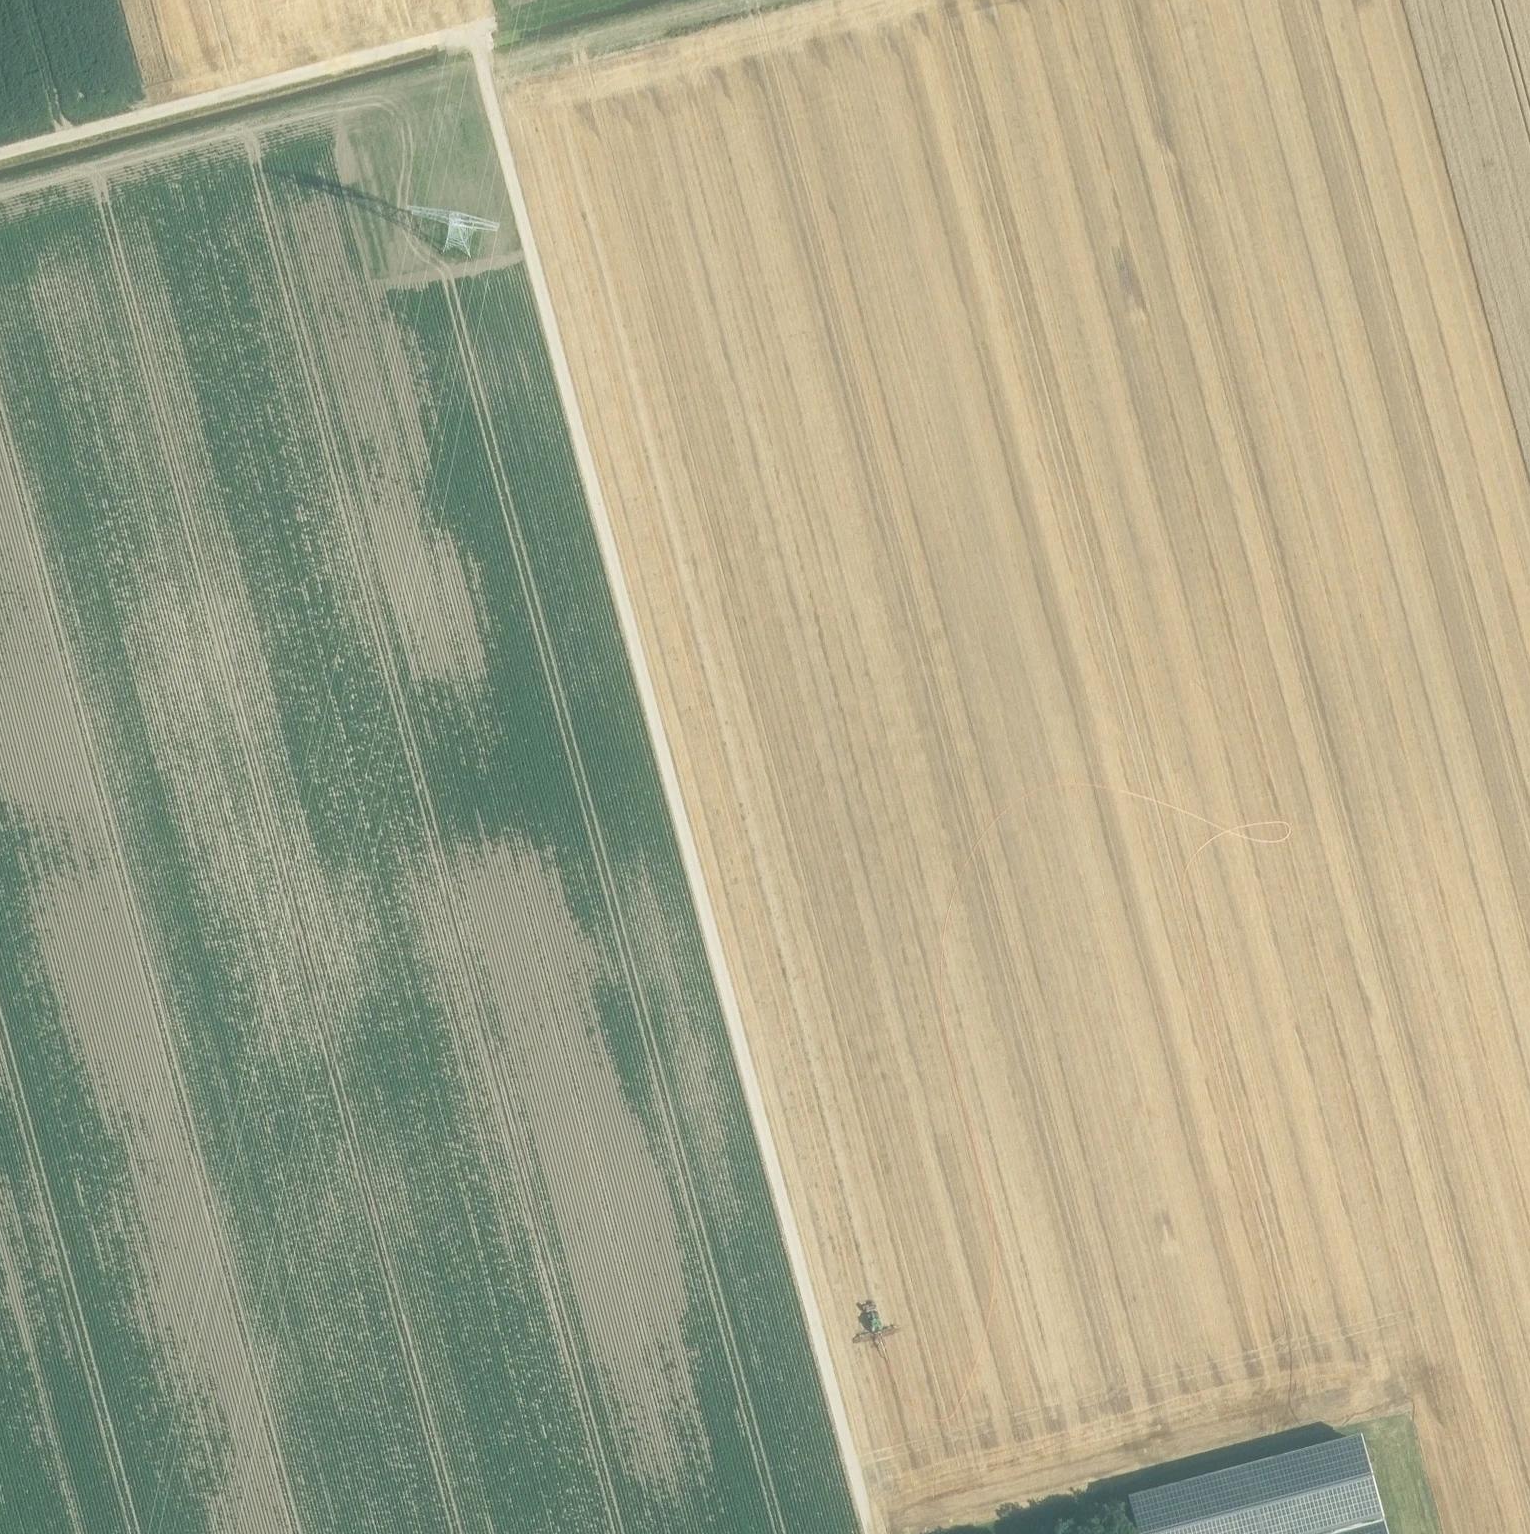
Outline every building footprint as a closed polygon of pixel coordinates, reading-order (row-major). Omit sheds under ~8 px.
[(1362,1442),(1130,1503),(1138,1533),(1387,1533),(1362,1442)]
